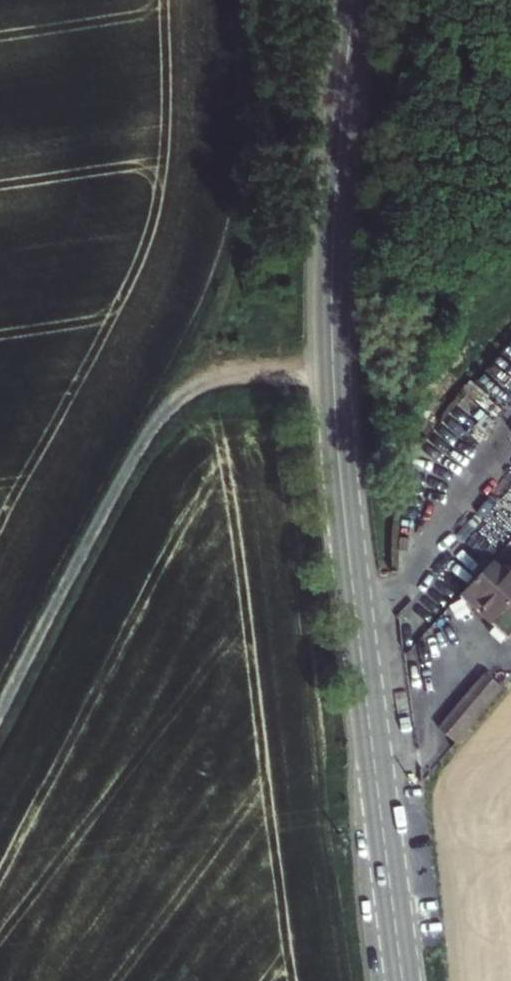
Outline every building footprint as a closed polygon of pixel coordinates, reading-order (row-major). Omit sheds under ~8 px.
[(452,596),(503,640),(510,630),(510,572),(503,566),(495,575),(482,562),(452,596)] [(468,677),(418,735),(434,750),(485,691),(468,677)]
